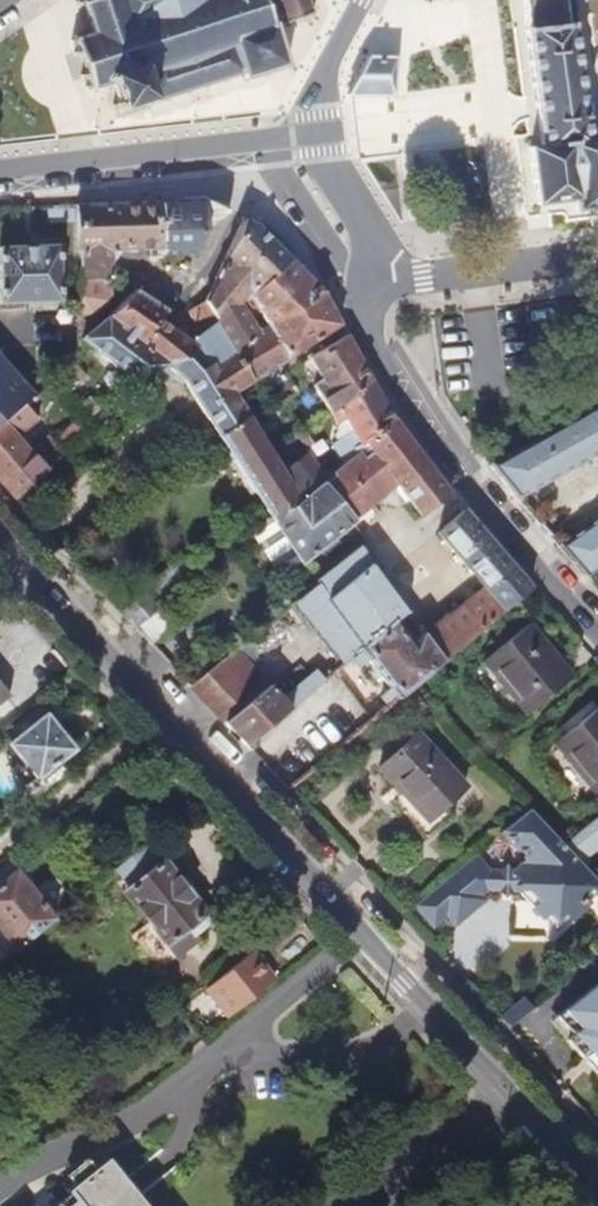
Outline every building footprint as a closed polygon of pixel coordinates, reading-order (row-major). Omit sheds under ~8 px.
[(309,0),(90,0),(88,1),(88,0),(83,0),(84,3),(80,3),(81,7),(84,6),(93,33),(78,38),(77,34),(74,36),(74,39),(71,40),(72,44),(73,44),(75,52),(74,52),(75,56),(79,55),(79,56),(80,56),(85,72),(84,72),(85,74),(81,75),(82,79),(84,79),(86,86),(86,87),(87,90),(91,90),(92,93),(96,92),(95,88),(112,83),(118,103),(113,105),(115,110),(119,109),(121,114),(126,113),(125,107),(145,101),(148,105),(153,103),(152,99),(245,72),(246,79),(288,65),(277,29),(279,28),(279,27),(288,23),(288,24),(291,23),(291,22),(310,15),(311,15),(314,14),(314,13),(315,14),(313,10),(309,0)] [(577,22),(571,23),(568,0),(524,0),(542,146),(530,148),(537,205),(576,200),(577,210),(597,207),(597,139),(594,140),(577,22)] [(396,61),(367,60),(349,92),(349,93),(392,97),(396,61)] [(204,230),(229,212),(229,211),(203,200),(184,200),(157,202),(162,255),(189,253),(194,248),(204,230)] [(162,255),(157,202),(76,205),(74,253),(79,253),(80,297),(80,316),(91,316),(92,315),(97,312),(111,301),(111,280),(111,260),(110,259),(111,252),(119,251),(140,250),(140,256),(162,255)] [(330,332),(341,324),(323,291),(259,227),(245,218),(216,280),(205,299),(214,315),(218,322),(236,353),(253,382),(288,359),(311,344),(320,339),(330,332)] [(58,245),(0,247),(0,303),(60,302),(58,245)] [(235,393),(233,393),(216,367),(236,353),(218,322),(214,315),(205,299),(204,301),(189,310),(203,335),(190,343),(160,319),(168,312),(136,289),(108,317),(99,325),(82,338),(145,387),(168,366),(184,380),(221,438),(249,415),(235,393)] [(91,316),(80,316),(82,338),(99,325),(95,320),(92,315),(91,316)] [(372,381),(346,334),(310,358),(322,379),(314,385),(330,413),(372,381)] [(233,393),(235,393),(253,382),(236,353),(216,367),(233,393)] [(393,418),(372,381),(330,413),(338,423),(338,424),(355,449),(393,419),(393,418)] [(65,455),(54,442),(48,436),(30,452),(16,436),(38,420),(24,405),(0,423),(0,483),(14,499),(27,488),(38,478),(65,455)] [(597,432),(597,407),(586,414),(597,432)] [(490,466),(517,499),(597,453),(597,432),(586,414),(490,466)] [(83,415),(54,442),(65,455),(94,429),(83,416),(83,415)] [(322,482),(327,478),(307,452),(283,472),(270,449),(249,415),(221,438),(271,515),(275,522),(322,484),(323,484),(322,482)] [(452,495),(393,419),(355,449),(358,453),(327,478),(322,482),(323,484),(322,484),(352,522),(397,485),(421,517),(452,495)] [(307,434),(299,438),(305,450),(314,445),(307,434)] [(302,561),(352,522),(322,484),(275,522),(257,537),(280,573),(300,559),(302,561)] [(35,503),(35,497),(27,488),(14,499),(23,509),(29,509),(35,503)] [(444,660),(531,589),(463,511),(438,532),(485,587),(426,636),(444,660)] [(558,547),(585,577),(597,568),(597,519),(558,547)] [(408,610),(360,547),(316,582),(317,584),(291,605),(343,664),(346,662),(351,658),(395,621),(408,610)] [(158,607),(193,579),(180,563),(145,591),(158,607)] [(291,605),(317,584),(316,582),(310,574),(279,599),(286,609),(291,605)] [(154,613),(143,600),(128,611),(139,625),(154,613)] [(152,646),(181,619),(168,602),(159,609),(154,613),(139,625),(135,628),(152,646)] [(416,683),(444,660),(426,636),(423,632),(411,642),(395,621),(351,658),(357,666),(367,658),(391,689),(381,698),(389,707),(399,699),(416,683)] [(527,715),(574,677),(530,623),(483,661),(527,715)] [(190,686),(224,723),(269,685),(237,648),(190,686)] [(317,671),(282,700),(290,708),(325,679),(317,671)] [(11,696),(0,682),(0,705),(11,696)] [(245,745),(290,708),(282,700),(269,685),(224,723),(245,745)] [(426,707),(415,693),(402,702),(413,717),(426,707)] [(347,695),(299,736),(321,763),(369,723),(347,695)] [(554,744),(597,797),(597,708),(554,744)] [(65,755),(80,743),(52,710),(17,739),(44,772),(47,770),(53,779),(72,763),(65,755)] [(466,787),(416,732),(378,766),(428,822),(466,787)] [(416,903),(434,924),(447,912),(456,922),(483,900),(479,895),(493,882),(500,890),(519,893),(544,918),(565,914),(570,918),(597,892),(597,880),(576,857),(564,844),(530,808),(503,831),(526,859),(511,871),(486,871),(473,855),(416,903)] [(589,823),(564,844),(576,857),(597,840),(597,833),(589,823)] [(212,921),(164,861),(162,863),(148,846),(116,871),(130,889),(125,892),(153,927),(137,939),(161,969),(177,957),(200,938),(196,933),(212,921)] [(17,869),(0,883),(0,932),(14,950),(55,918),(17,869)] [(275,980),(252,951),(205,989),(229,1017),(275,980)] [(556,1017),(573,1036),(567,1041),(597,1076),(597,984),(556,1017)] [(511,1028),(533,1009),(525,999),(501,1018),(511,1028)] [(107,1158),(67,1191),(75,1201),(69,1205),(146,1205),(107,1158)]
